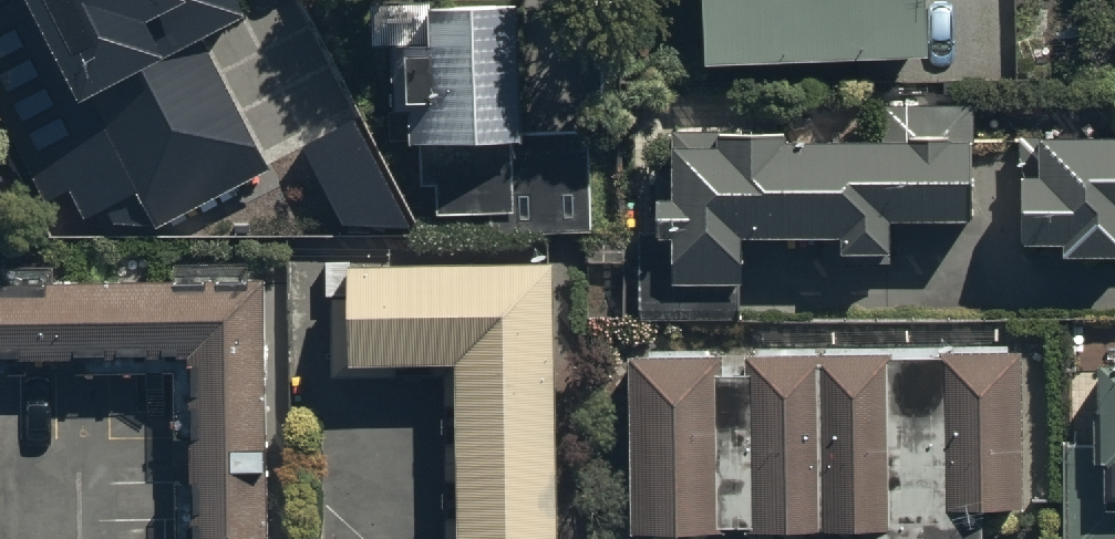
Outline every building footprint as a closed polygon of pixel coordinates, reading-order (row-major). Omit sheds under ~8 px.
[(49,199),(73,187),(85,211),(134,187),(152,221),(265,164),(200,37),(248,14),(241,0),(0,0),(0,102),(49,199)] [(701,59),(911,59),(911,79),(951,79),(951,46),(918,46),(918,0),(701,0),(701,59)] [(587,131),(516,131),(516,2),(423,2),(423,41),(389,41),(389,142),(416,142),(416,183),(438,183),(438,210),(507,210),(507,230),(587,230),(587,131)] [(640,320),(741,319),(740,235),(833,235),(833,251),(886,251),(886,219),(965,219),(965,104),(879,104),(879,138),(778,138),(778,134),(716,133),(716,146),(667,146),(667,170),(653,170),(653,229),(640,229),(640,320)] [(301,150),(341,225),(410,225),(357,121),(301,150)] [(1034,136),(1035,173),(1013,173),(1015,241),(1056,240),(1056,254),(1114,252),(1114,134),(1034,136)] [(554,263),(353,264),(332,264),(334,378),(447,377),(448,538),(555,538),(554,263)] [(273,276),(0,278),(0,359),(202,358),(203,538),(275,538),(273,276)] [(626,356),(630,531),(846,526),(847,538),(973,538),(972,504),(1012,503),(1009,348),(626,356)] [(1091,360),(1092,406),(1086,406),(1087,439),(1056,439),(1057,538),(1114,538),(1114,359),(1091,360)]
